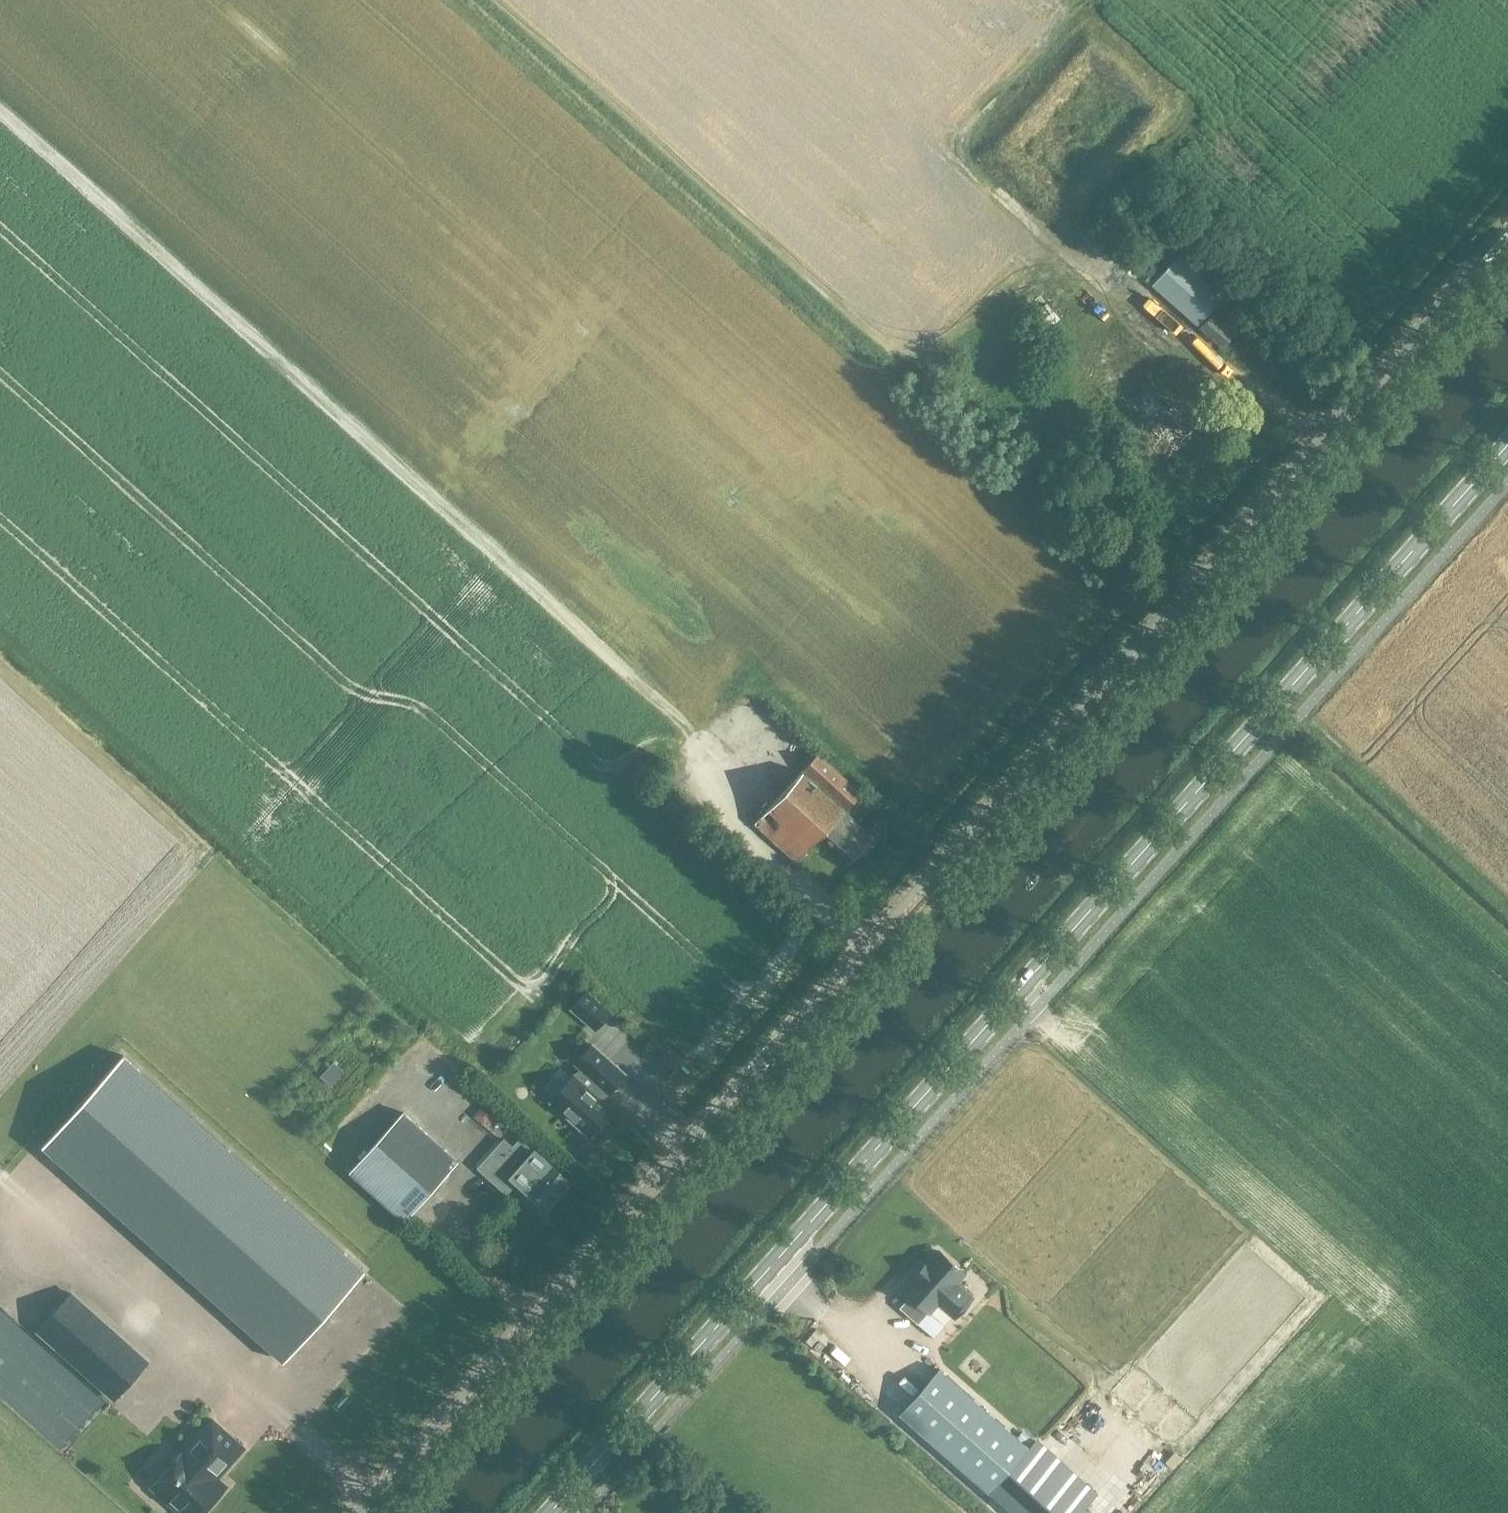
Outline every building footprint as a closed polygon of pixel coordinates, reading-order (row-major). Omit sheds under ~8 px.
[(1198,326),(1198,325),(1202,328),(1201,329),(1222,347),(1234,333),(1213,315),(1210,319),(1207,316),(1224,296),(1178,256),(1152,285),(1198,326)] [(848,808),(861,793),(818,755),(805,770),(839,800),(836,803),(802,773),(755,825),(797,862),(821,835),(850,861),(873,836),(843,810),(847,807),(848,808)] [(590,986),(573,1005),(598,1028),(615,1010),(590,986)] [(625,1073),(592,1044),(576,1063),(581,1067),(575,1075),(574,1074),(572,1077),(560,1067),(542,1088),(553,1098),(551,1101),(589,1135),(612,1108),(600,1097),(606,1090),(609,1092),(625,1073)] [(124,1055),(43,1144),(282,1358),(363,1269),(273,1188),(124,1055)] [(323,1073),(333,1082),(345,1067),(335,1059),(323,1073)] [(489,1121),(496,1106),(484,1100),(477,1115),(489,1121)] [(405,1220),(458,1160),(405,1113),(352,1172),(405,1220)] [(572,1182),(522,1136),(513,1146),(504,1137),(477,1168),(507,1194),(517,1183),(547,1210),(572,1182)] [(900,1307),(918,1324),(929,1311),(930,1312),(938,1302),(955,1317),(972,1297),(956,1282),(964,1273),(940,1251),(929,1263),(927,1262),(915,1276),(916,1277),(905,1290),(910,1295),(900,1307)] [(38,1330),(114,1398),(148,1361),(72,1293),(38,1330)] [(10,1310),(0,1301),(0,1321),(10,1310)] [(990,1492),(1029,1447),(939,1368),(899,1413),(990,1492)] [(220,1467),(223,1471),(224,1470),(245,1447),(212,1418),(154,1484),(187,1512),(202,1512),(224,1488),(212,1476),(220,1467)] [(1040,1512),(1078,1512),(1090,1499),(1069,1480),(1068,1482),(1040,1512)]
